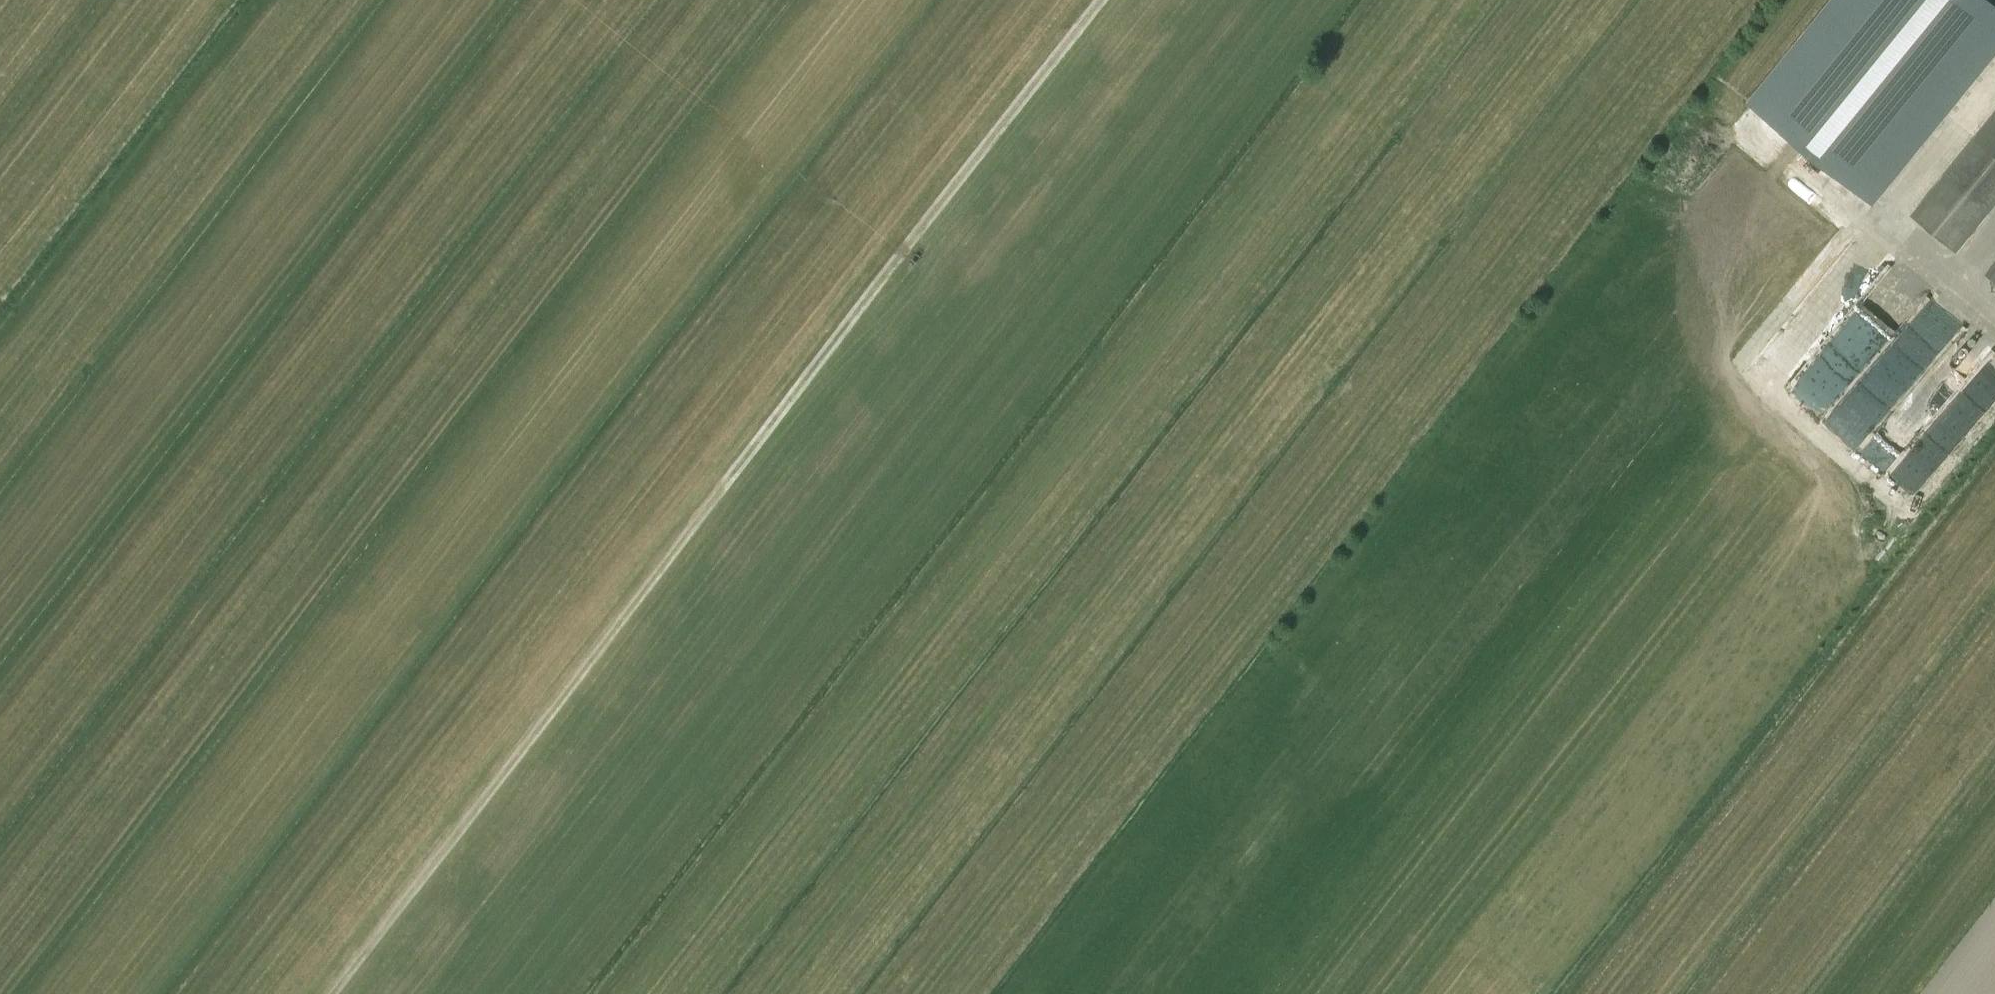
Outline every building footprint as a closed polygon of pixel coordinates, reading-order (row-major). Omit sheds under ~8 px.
[(1746,101),(1750,104),(1873,205),(1994,56),(1994,0),(1829,0),(1746,101)] [(1912,214),(1957,250),(1994,204),(1994,111),(1912,214)] [(1856,238),(1765,352),(1794,376),(1885,261),(1856,238)]
